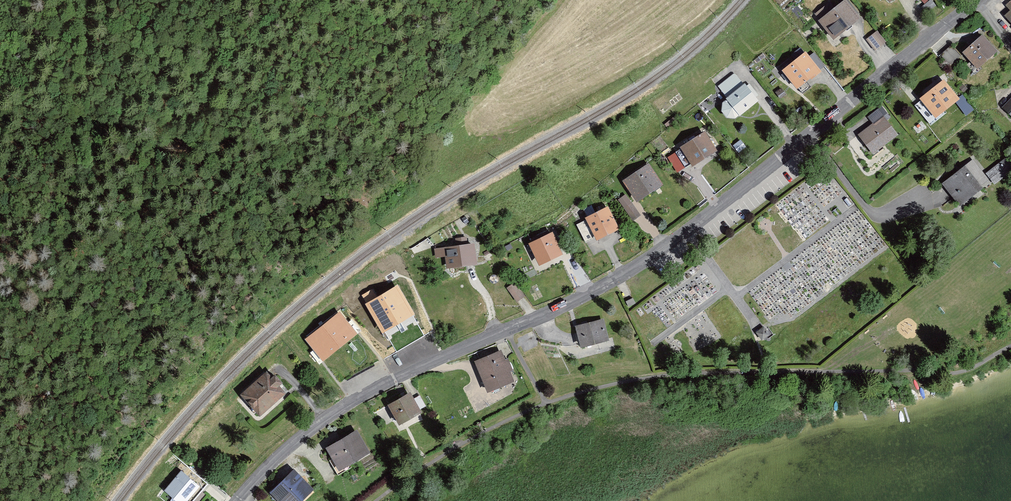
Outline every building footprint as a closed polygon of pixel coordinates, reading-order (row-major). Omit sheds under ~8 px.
[(997,13),(1010,28),(1010,0),(997,13)] [(831,43),(858,21),(841,1),(814,23),(831,43)] [(864,42),(873,53),(884,45),(875,33),(864,42)] [(958,55),(973,72),(993,55),(978,37),(958,55)] [(961,58),(950,46),(938,57),(948,69),(961,58)] [(793,93),(816,75),(802,56),(779,74),(793,93)] [(733,121),(756,103),(733,74),(716,88),(718,90),(726,99),(719,105),(718,114),(724,120),(733,121)] [(931,122),(953,105),(962,119),(971,112),(960,97),(954,101),(940,82),(915,102),(931,122)] [(1000,109),(1010,121),(1010,97),(1000,109)] [(999,99),(985,103),(986,108),(1000,105),(999,99)] [(887,117),(880,108),(864,120),(869,125),(854,136),(870,156),(896,137),(883,120),(887,117)] [(677,149),(689,169),(714,153),(702,133),(677,149)] [(736,155),(745,148),(739,141),(731,148),(736,155)] [(991,189),(1007,176),(997,164),(982,176),(970,161),(938,186),(958,211),(989,187),(991,189)] [(626,179),(637,197),(659,184),(648,166),(626,179)] [(632,218),(641,214),(630,192),(621,196),(632,218)] [(576,223),(586,244),(606,234),(597,213),(576,223)] [(531,242),(540,261),(560,252),(552,233),(531,242)] [(443,268),(474,263),(471,244),(440,248),(443,268)] [(364,300),(380,330),(415,311),(399,281),(364,300)] [(504,291),(514,305),(524,299),(514,284),(504,291)] [(636,303),(633,298),(626,301),(628,307),(636,303)] [(413,313),(387,327),(398,348),(425,334),(413,313)] [(323,357),(354,334),(338,314),(308,337),(323,357)] [(576,351),(606,342),(600,320),(570,328),(576,351)] [(769,335),(764,327),(756,332),(761,340),(769,335)] [(470,363),(483,396),(511,385),(498,352),(470,363)] [(257,416),(284,393),(267,373),(240,395),(257,416)] [(383,406),(395,429),(419,416),(407,393),(383,406)] [(368,457),(354,431),(321,449),(334,474),(368,457)] [(202,485),(183,466),(163,487),(178,500),(186,500),(202,485)] [(271,500),(302,500),(312,492),(292,471),(266,495),(271,500)]
